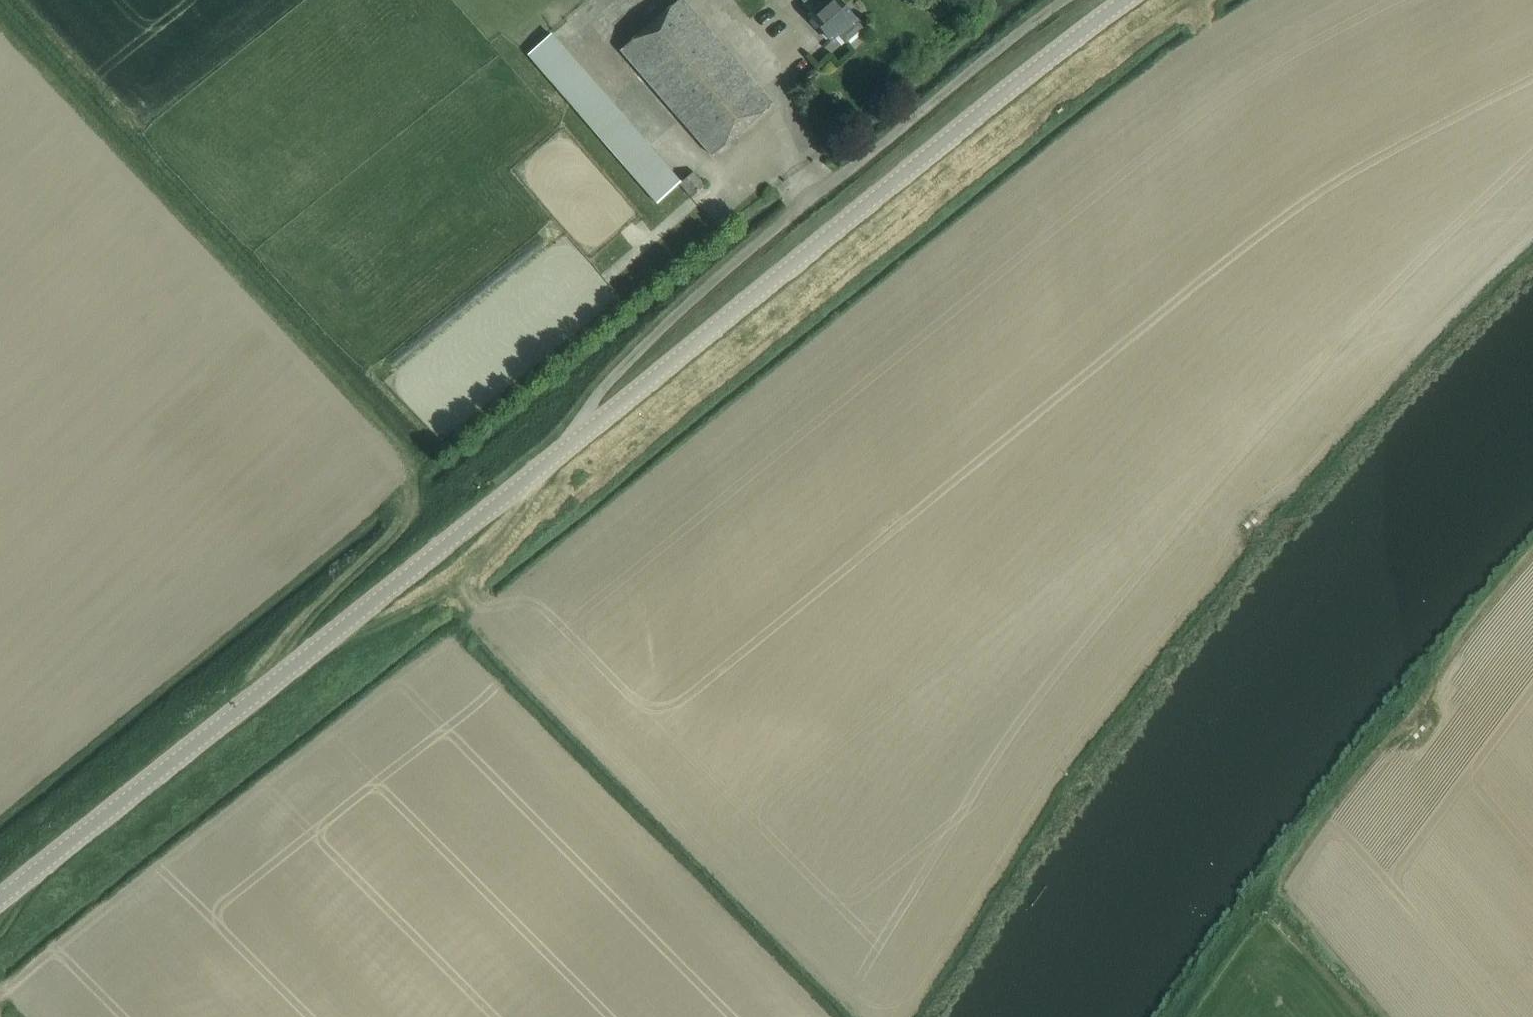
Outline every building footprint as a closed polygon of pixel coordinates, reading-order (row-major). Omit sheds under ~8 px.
[(772,103),(684,0),(677,0),(620,49),(712,155),(772,103)] [(862,27),(849,12),(839,0),(804,0),(805,1),(803,3),(810,12),(808,14),(817,24),(830,40),(837,33),(845,42),(862,27)] [(656,203),(679,183),(549,35),(526,55),(656,203)] [(691,196),(705,184),(693,170),(679,183),(691,196)]
